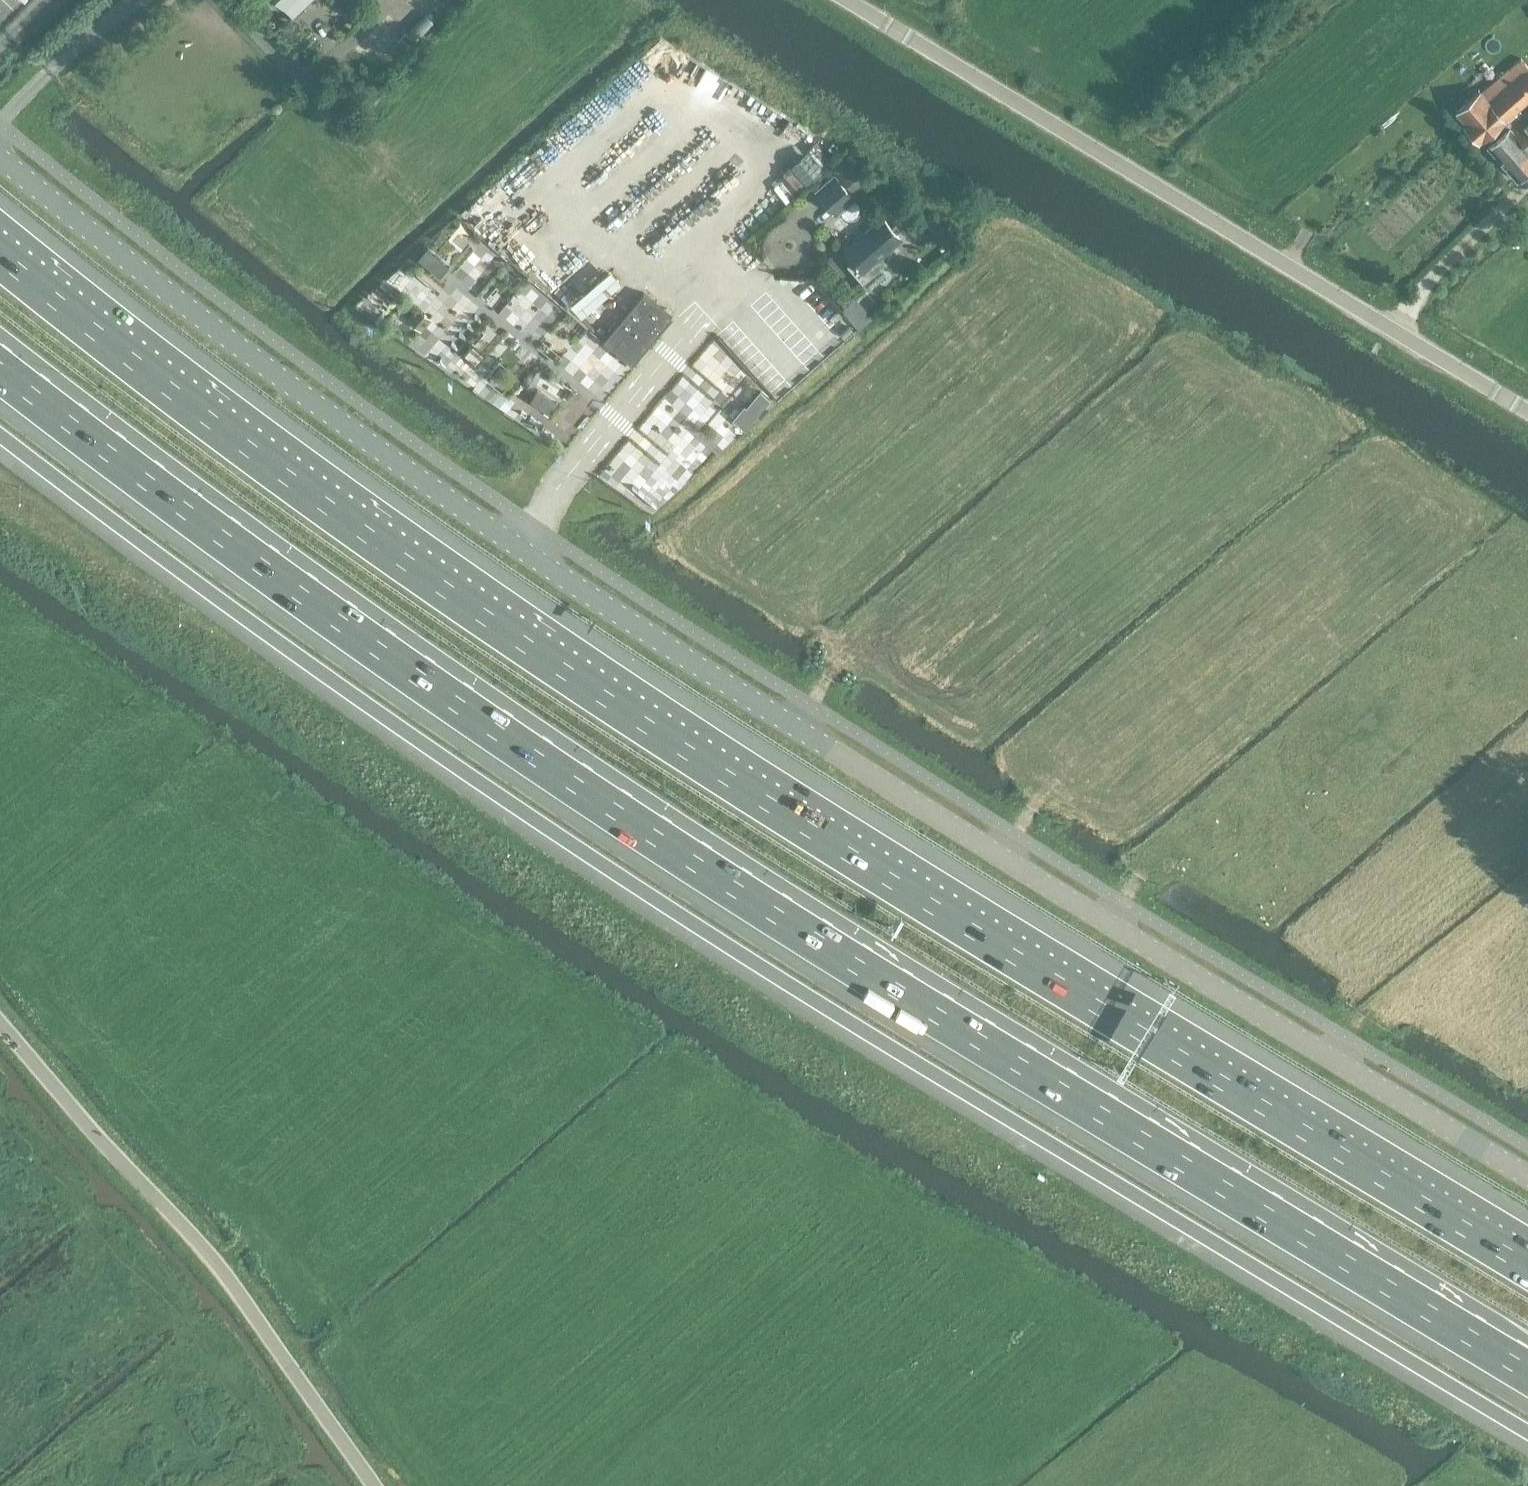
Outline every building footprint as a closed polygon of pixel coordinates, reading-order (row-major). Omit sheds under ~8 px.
[(296,14),(311,0),(282,0),(296,14)] [(1462,124),(1478,141),(1499,123),(1505,130),(1509,125),(1514,120),(1509,115),(1527,98),(1527,49),(1480,91),(1478,90),(1456,110),(1465,122),(1462,124)] [(1527,147),(1527,109),(1514,120),(1509,125),(1527,147)] [(1509,125),(1505,130),(1487,145),(1515,177),(1527,166),(1527,147),(1509,125)] [(797,204),(814,193),(802,175),(785,186),(797,204)] [(851,195),(835,177),(817,192),(833,210),(851,195)] [(916,219),(894,194),(882,204),(904,230),(916,219)] [(899,238),(881,217),(843,250),(852,260),(847,264),(861,281),(883,261),(878,256),(899,238)] [(408,342),(465,391),(474,386),(484,373),(491,379),(498,370),(489,362),(476,339),(461,348),(454,343),(471,322),(467,319),(481,302),(441,268),(430,282),(448,313),(433,301),(424,286),(415,278),(423,292),(413,297),(398,316),(410,326),(425,309),(430,318),(419,331),(415,333),(408,342)] [(869,286),(876,297),(895,286),(888,275),(869,286)] [(644,292),(604,340),(633,364),(673,317),(644,292)] [(494,346),(502,330),(516,337),(524,319),(500,307),(491,326),(484,322),(476,337),(494,346)] [(835,345),(853,329),(842,316),(824,332),(835,345)] [(405,337),(410,326),(395,319),(390,331),(405,337)] [(526,354),(506,401),(484,391),(476,410),(544,439),(558,407),(577,415),(586,394),(575,389),(573,393),(552,384),(561,364),(527,350),(530,344),(521,340),(517,350),(526,354)] [(576,340),(565,347),(573,360),(585,353),(576,340)]
